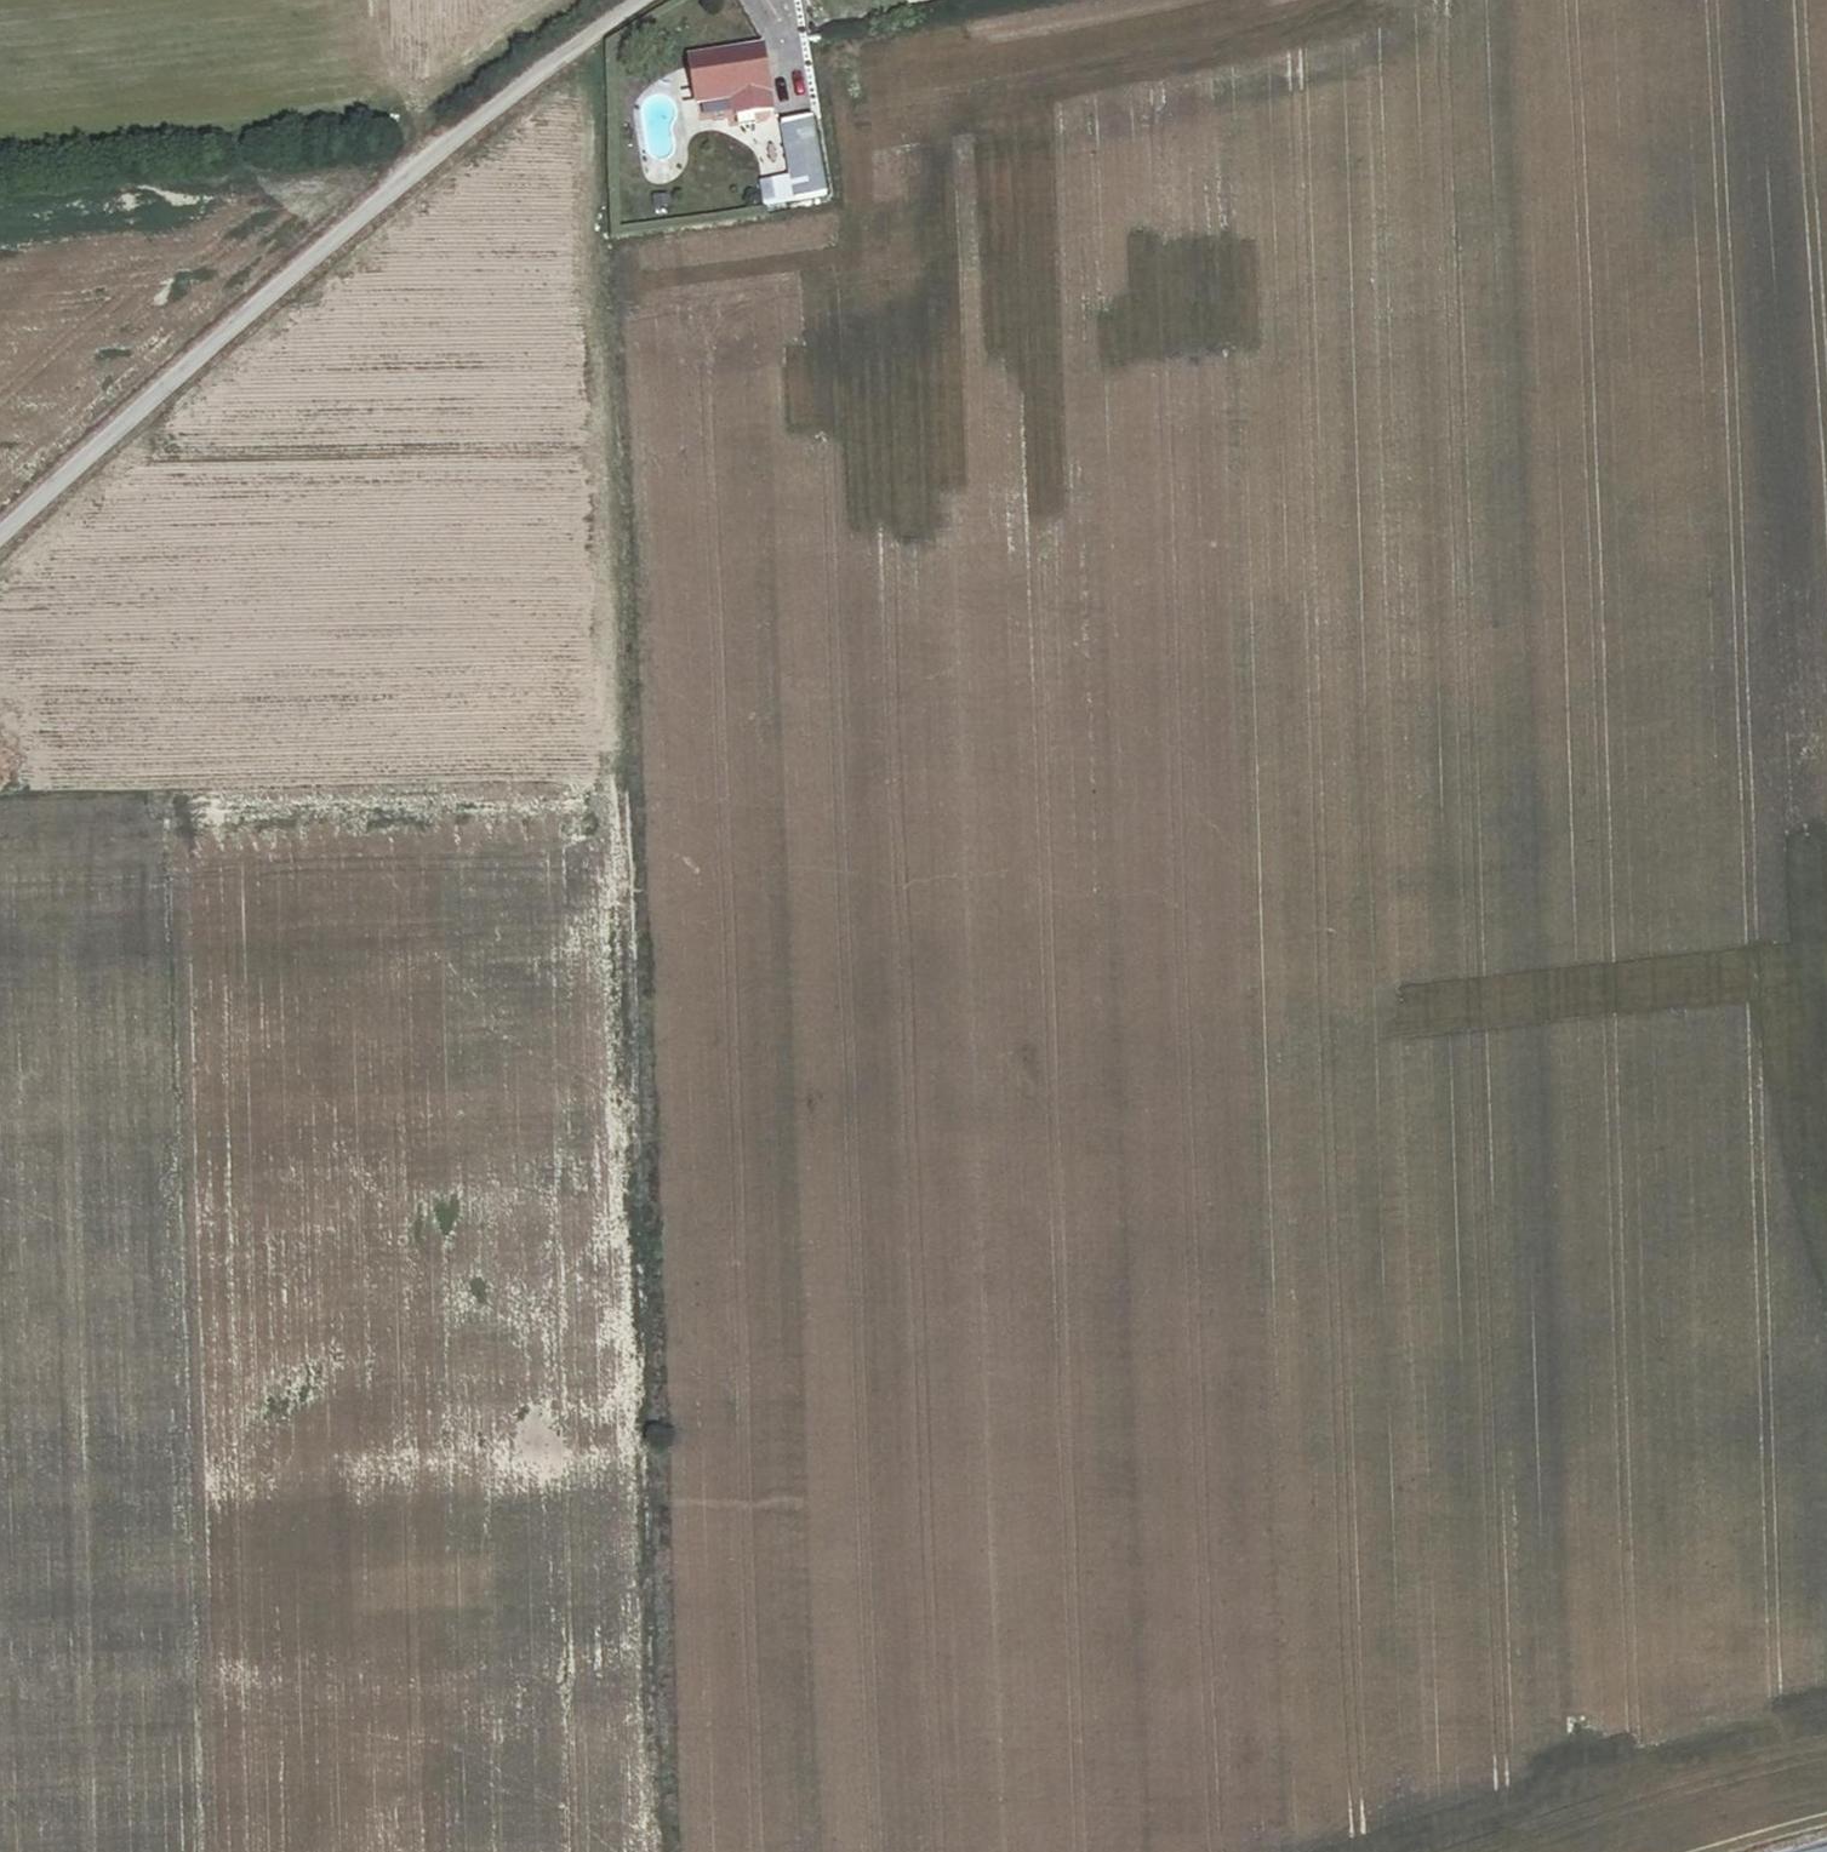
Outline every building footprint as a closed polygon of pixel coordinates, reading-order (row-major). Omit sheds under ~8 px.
[(777,113),(763,48),(690,64),(691,67),(683,68),(679,76),(682,91),(689,95),(697,93),(700,107),(740,98),(746,128),(761,125),(760,116),(777,113)] [(771,187),(775,212),(838,201),(824,123),(791,129),(800,182),(771,187)]
